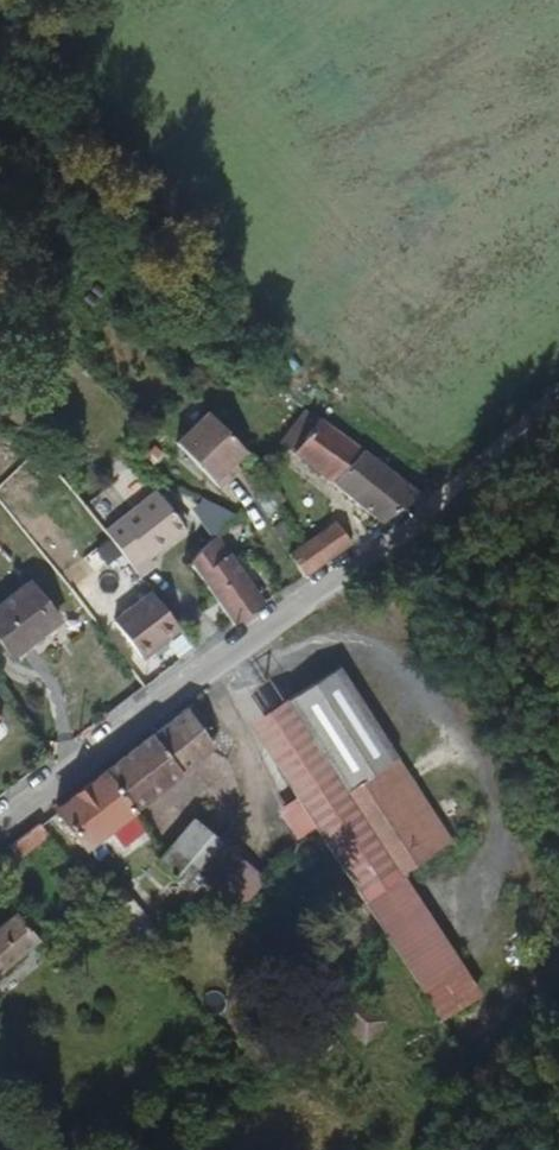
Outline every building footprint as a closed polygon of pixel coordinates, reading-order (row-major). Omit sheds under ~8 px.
[(236,457),(203,412),(169,438),(204,490),(231,472),(225,466),(236,457)] [(359,446),(311,413),(286,454),(327,483),(359,446)] [(359,446),(327,483),(347,498),(380,460),(359,446)] [(365,510),(396,471),(380,460),(347,498),(365,510)] [(383,524),(414,482),(396,471),(365,510),(380,521),(383,524)] [(164,499),(112,538),(147,584),(160,572),(155,564),(165,555),(167,558),(194,538),(173,510),(164,499)] [(318,564),(357,537),(338,516),(309,536),(303,542),(318,564)] [(309,570),(318,564),(303,542),(293,550),(302,562),(309,570)] [(227,581),(208,561),(187,586),(206,600),(227,581)] [(289,586),(309,570),(302,562),(282,579),(289,586)] [(206,600),(231,628),(261,606),(227,581),(206,600)] [(14,658),(58,624),(27,583),(0,604),(0,640),(14,658)] [(182,634),(155,597),(117,628),(146,664),(182,634)] [(413,878),(465,843),(345,663),(295,696),(413,878)] [(413,878),(295,696),(257,721),(457,1027),(495,1001),(413,878)] [(109,772),(136,804),(189,765),(183,755),(209,733),(192,709),(109,772)] [(127,834),(148,820),(136,804),(109,772),(64,809),(87,839),(110,820),(127,834)] [(179,898),(193,886),(223,855),(194,825),(150,869),(179,898)] [(25,870),(43,856),(29,836),(9,852),(25,870)] [(105,926),(128,953),(163,917),(150,899),(138,911),(131,904),(105,926)] [(22,991),(55,964),(23,928),(0,948),(0,964),(22,991)] [(22,991),(0,964),(0,1002),(4,1007),(22,991)] [(344,1020),(368,1046),(389,1027),(366,1001),(344,1020)]
